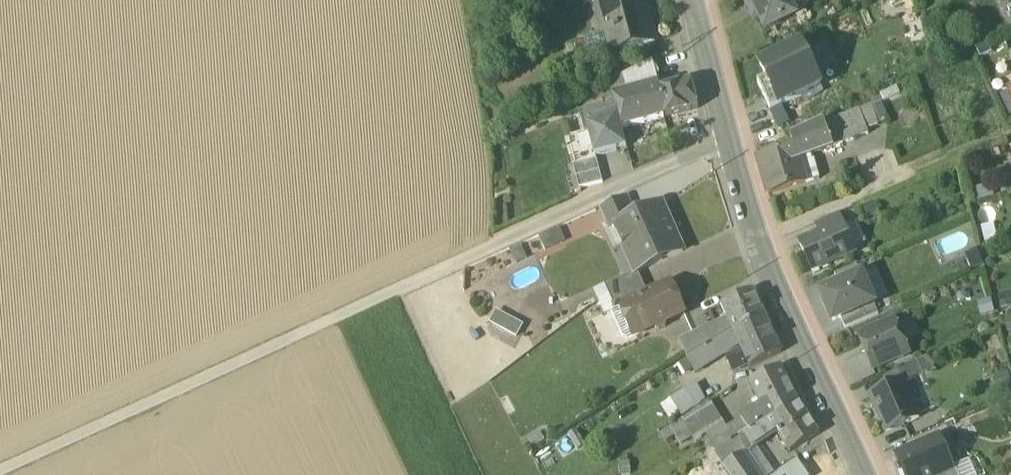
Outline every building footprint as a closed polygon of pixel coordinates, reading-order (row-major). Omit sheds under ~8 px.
[(605,36),(584,41),(589,59),(610,54),(614,53),(655,42),(649,22),(647,22),(642,0),(633,0),(603,8),(610,35),(605,36)] [(597,9),(603,8),(633,0),(595,0),(597,9)] [(766,31),(797,17),(789,0),(751,0),(766,31)] [(797,17),(812,9),(807,0),(789,0),(797,17)] [(758,85),(771,110),(820,86),(801,46),(761,66),(768,80),(758,85)] [(627,92),(659,83),(653,60),(623,76),(627,92)] [(691,82),(660,90),(664,118),(698,109),(691,82)] [(612,96),(613,97),(617,112),(621,129),(664,118),(660,90),(659,83),(627,92),(612,96)] [(585,134),(589,133),(587,125),(591,124),(589,119),(617,112),(613,97),(602,100),(603,105),(579,112),(585,134)] [(883,104),(866,110),(873,129),(890,123),(883,104)] [(866,110),(822,125),(832,148),(875,133),(873,129),(866,110)] [(621,129),(617,112),(589,119),(591,124),(587,125),(589,133),(595,157),(626,149),(621,129)] [(822,125),(812,129),(822,151),(832,148),(822,125)] [(813,154),(822,151),(812,129),(791,138),(796,148),(800,159),(813,154)] [(759,159),(769,195),(807,184),(800,159),(796,148),(759,159)] [(800,159),(807,184),(820,181),(813,154),(800,159)] [(573,166),(579,189),(603,183),(597,160),(573,166)] [(601,210),(611,231),(615,229),(614,227),(635,217),(627,198),(601,210)] [(629,246),(642,272),(684,253),(669,221),(665,223),(659,208),(662,207),(662,205),(635,217),(614,227),(615,229),(624,248),(629,246)] [(669,221),(662,207),(659,208),(665,223),(669,221)] [(816,226),(820,236),(844,225),(839,216),(816,226)] [(845,228),(854,250),(867,244),(858,223),(845,228)] [(800,244),(813,272),(856,253),(854,250),(845,228),(844,225),(820,236),(800,244)] [(560,228),(539,238),(545,251),(566,242),(560,228)] [(639,274),(642,272),(629,246),(624,248),(636,273),(636,275),(639,274)] [(984,266),(977,251),(965,256),(971,271),(984,266)] [(835,275),(840,286),(862,277),(857,266),(835,275)] [(878,271),(863,278),(874,305),(889,297),(878,271)] [(636,273),(605,287),(611,299),(644,284),(639,274),(636,275),(636,273)] [(822,294),(834,322),(841,319),(874,305),(863,278),(862,277),(840,286),(822,294)] [(644,284),(611,299),(615,309),(616,311),(626,307),(626,306),(648,296),(644,284)] [(600,304),(611,299),(605,287),(594,292),(600,304)] [(626,306),(626,307),(639,335),(655,328),(656,330),(659,332),(666,328),(667,325),(666,323),(684,314),(676,296),(673,298),(668,287),(648,296),(626,306)] [(722,306),(728,320),(734,332),(766,318),(754,291),(722,306)] [(613,310),(615,309),(611,299),(600,304),(605,316),(612,313),(614,312),(613,310)] [(995,313),(991,299),(977,303),(980,317),(995,313)] [(841,319),(846,330),(879,316),(874,305),(841,319)] [(627,340),(639,335),(626,307),(616,311),(615,309),(613,310),(614,312),(612,313),(623,339),(627,340)] [(497,312),(490,324),(517,339),(524,327),(497,312)] [(782,354),(766,318),(734,332),(740,345),(740,346),(742,351),(748,365),(750,369),(782,354)] [(714,344),(734,332),(728,320),(707,329),(714,344)] [(867,356),(873,370),(894,361),(899,361),(904,359),(907,356),(910,354),(896,321),(859,337),(867,356)] [(679,342),(687,360),(688,360),(714,344),(707,329),(679,342)] [(688,360),(696,374),(740,346),(740,345),(734,332),(714,344),(688,360)] [(734,372),(748,365),(742,351),(727,358),(734,372)] [(884,379),(889,389),(904,383),(904,384),(922,376),(917,364),(884,379)] [(765,407),(771,420),(800,401),(782,370),(753,386),(765,407)] [(1009,372),(994,376),(998,395),(1010,392),(1010,381),(1009,372)] [(871,397),(887,434),(920,419),(904,384),(904,383),(889,389),(871,397)] [(682,417),(701,405),(694,393),(699,390),(696,385),(691,388),(690,388),(671,400),(682,417)] [(818,435),(800,401),(771,420),(754,431),(743,439),(752,453),(758,449),(780,435),(789,451),(818,435)] [(712,406),(685,424),(694,438),(697,442),(707,435),(712,442),(728,431),(712,406)] [(765,407),(747,419),(754,431),(771,420),(765,407)] [(712,442),(720,454),(743,439),(754,431),(747,419),(728,431),(712,442)] [(685,424),(683,421),(671,428),(682,446),(694,438),(685,424)] [(720,454),(729,468),(747,457),(752,453),(743,439),(720,454)] [(905,474),(941,474),(953,470),(953,469),(939,439),(897,457),(905,474)] [(758,449),(752,453),(747,457),(757,474),(774,474),(775,474),(758,449)] [(747,457),(729,468),(733,474),(757,474),(747,457)] [(797,460),(775,474),(774,474),(808,474),(797,460)] [(955,468),(958,474),(976,474),(970,461),(955,468)]
